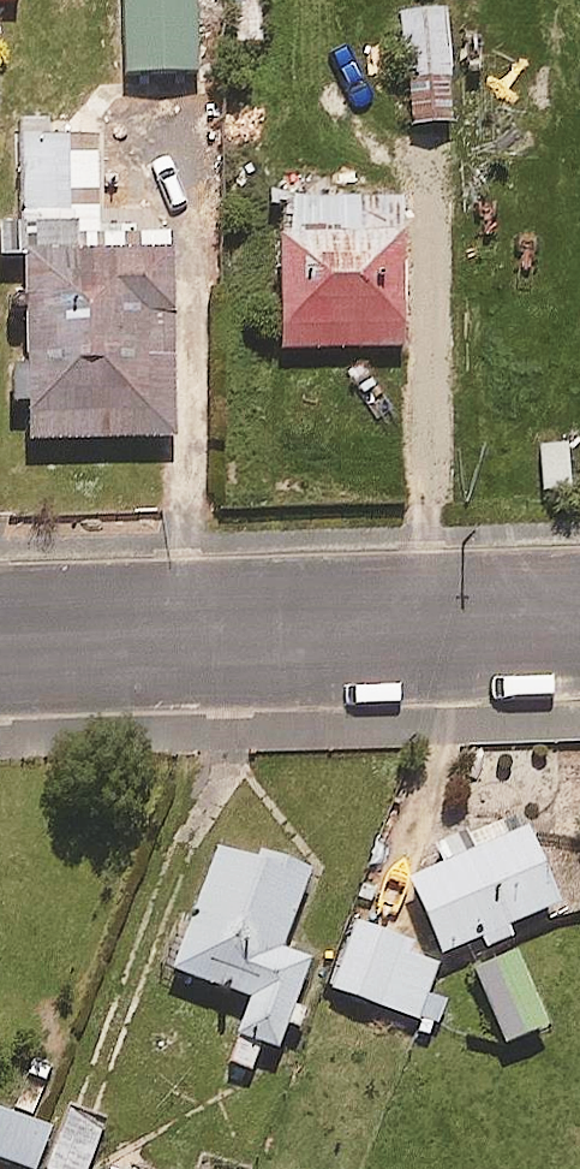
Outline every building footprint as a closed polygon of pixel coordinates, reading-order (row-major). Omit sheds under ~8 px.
[(197,0),(126,0),(128,73),(199,71),(197,0)] [(231,40),(264,39),(263,0),(230,0),(231,40)] [(447,8),(404,9),(407,121),(450,120),(447,8)] [(13,405),(29,405),(30,438),(178,435),(174,237),(101,239),(99,135),(1,137),(4,256),(26,255),(28,361),(12,362),(13,405)] [(326,185),(277,187),(283,348),(407,343),(401,193),(327,196),(326,185)] [(573,440),(538,441),(540,499),(574,499),(573,440)] [(441,949),(478,934),(484,948),(511,938),(505,924),(559,902),(529,827),(506,836),(499,818),(468,830),(477,851),(413,877),(441,949)] [(252,996),(239,1033),(230,1030),(219,1062),(254,1075),(265,1042),(279,1047),(311,958),(282,948),(311,864),(256,845),(252,854),(220,842),(175,968),(252,996)] [(418,1031),(432,1037),(446,1000),(427,993),(442,953),(358,922),(334,986),(422,1020),(418,1031)] [(549,1024),(516,949),(473,968),(506,1043),(549,1024)] [(0,1106),(0,1156),(35,1168),(51,1125),(0,1106)] [(67,1112),(46,1168),(47,1168),(87,1168),(103,1126),(67,1112)] [(104,1168),(134,1168),(109,1158),(104,1168)]
